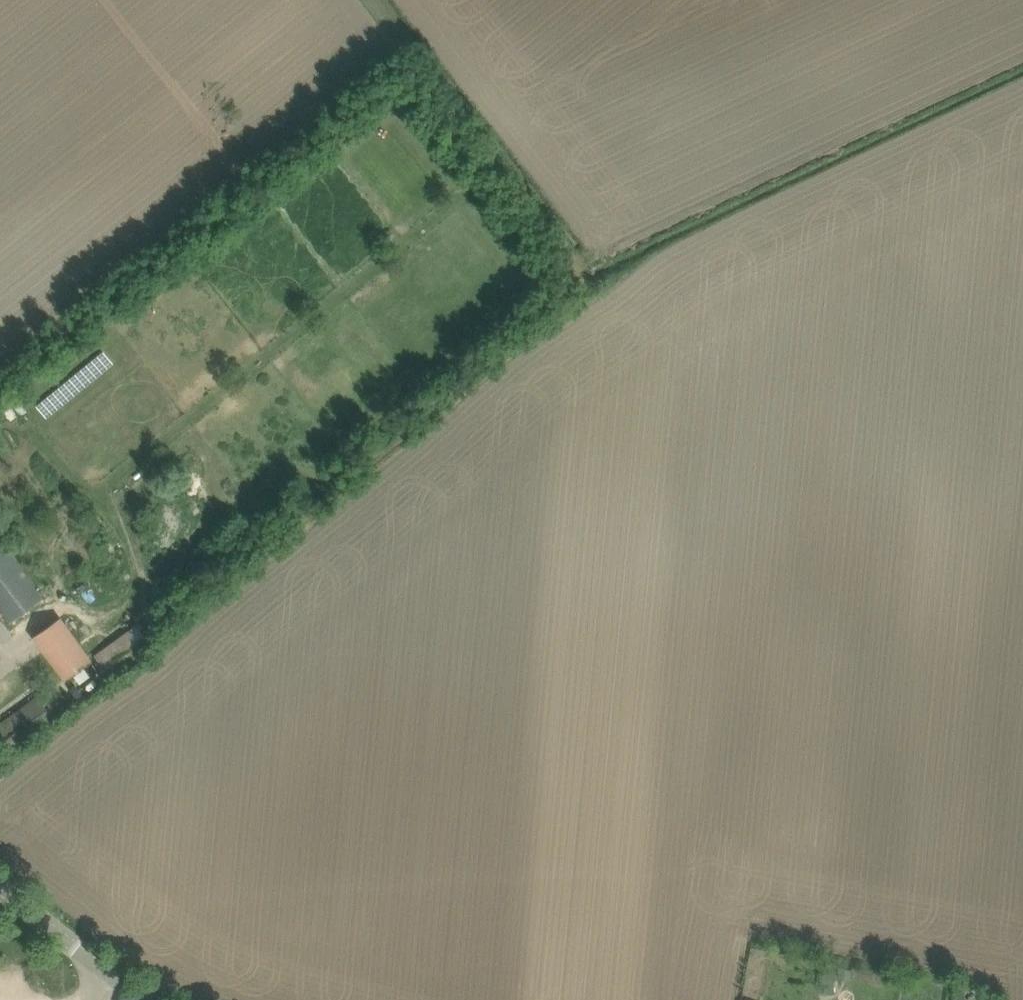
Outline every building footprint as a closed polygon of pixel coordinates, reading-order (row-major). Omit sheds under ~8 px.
[(11,622),(45,597),(0,537),(0,608),(11,622)] [(62,616),(34,636),(65,679),(93,659),(62,616)] [(0,620),(0,641),(3,646),(15,638),(2,619),(0,620)] [(7,755),(71,709),(54,685),(0,724),(0,745),(7,755)] [(839,966),(837,978),(851,981),(853,969),(839,966)] [(819,973),(820,984),(820,985),(833,984),(835,983),(834,972),(819,973)]
